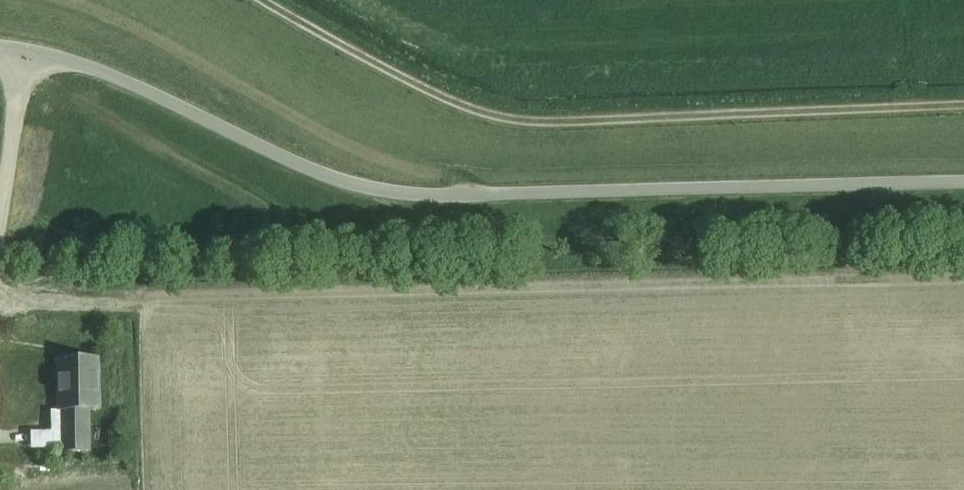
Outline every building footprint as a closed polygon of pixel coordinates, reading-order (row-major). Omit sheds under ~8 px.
[(88,451),(87,409),(98,409),(97,358),(58,359),(59,410),(61,410),(61,452),(88,451)]
